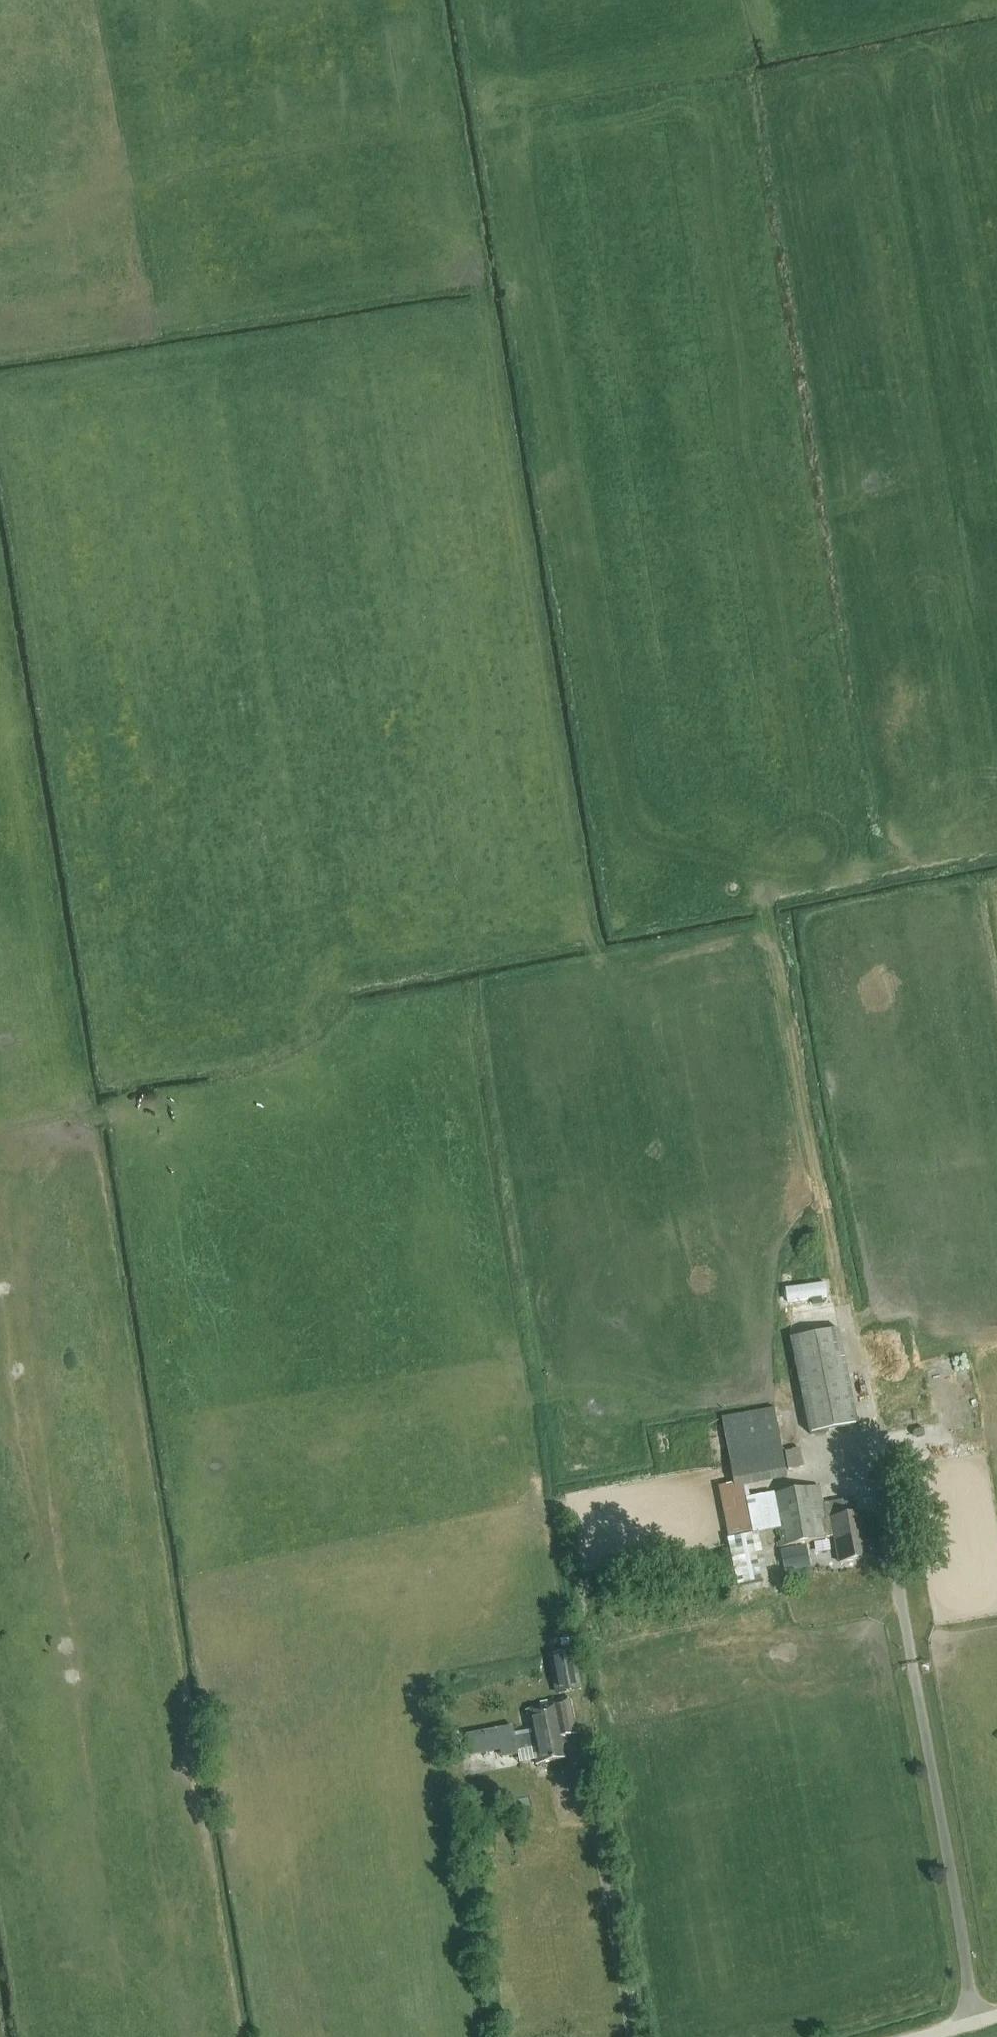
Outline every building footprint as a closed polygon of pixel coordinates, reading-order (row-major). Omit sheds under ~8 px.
[(791,1340),(810,1436),(859,1426),(839,1330),(791,1340)] [(781,1452),(774,1408),(721,1417),(733,1484),(720,1486),(737,1586),(770,1580),(762,1533),(753,1534),(748,1500),(751,1500),(747,1479),(789,1472),(789,1470),(805,1467),(802,1449),(781,1452)] [(820,1488),(770,1497),(749,1501),(755,1533),(776,1530),(780,1549),(829,1540),(829,1539),(835,1538),(839,1565),(872,1559),(867,1531),(869,1531),(866,1515),(857,1516),(854,1499),(823,1505),(820,1488)] [(785,1574),(811,1568),(806,1546),(780,1551),(785,1574)] [(560,1696),(582,1691),(573,1648),(550,1653),(560,1696)] [(564,1737),(576,1734),(569,1699),(550,1703),(551,1706),(526,1712),(530,1729),(515,1732),(514,1726),(467,1735),(472,1757),(501,1751),(503,1759),(520,1755),(516,1738),(531,1735),(534,1749),(537,1748),(540,1760),(536,1760),(537,1764),(570,1757),(564,1737)]
